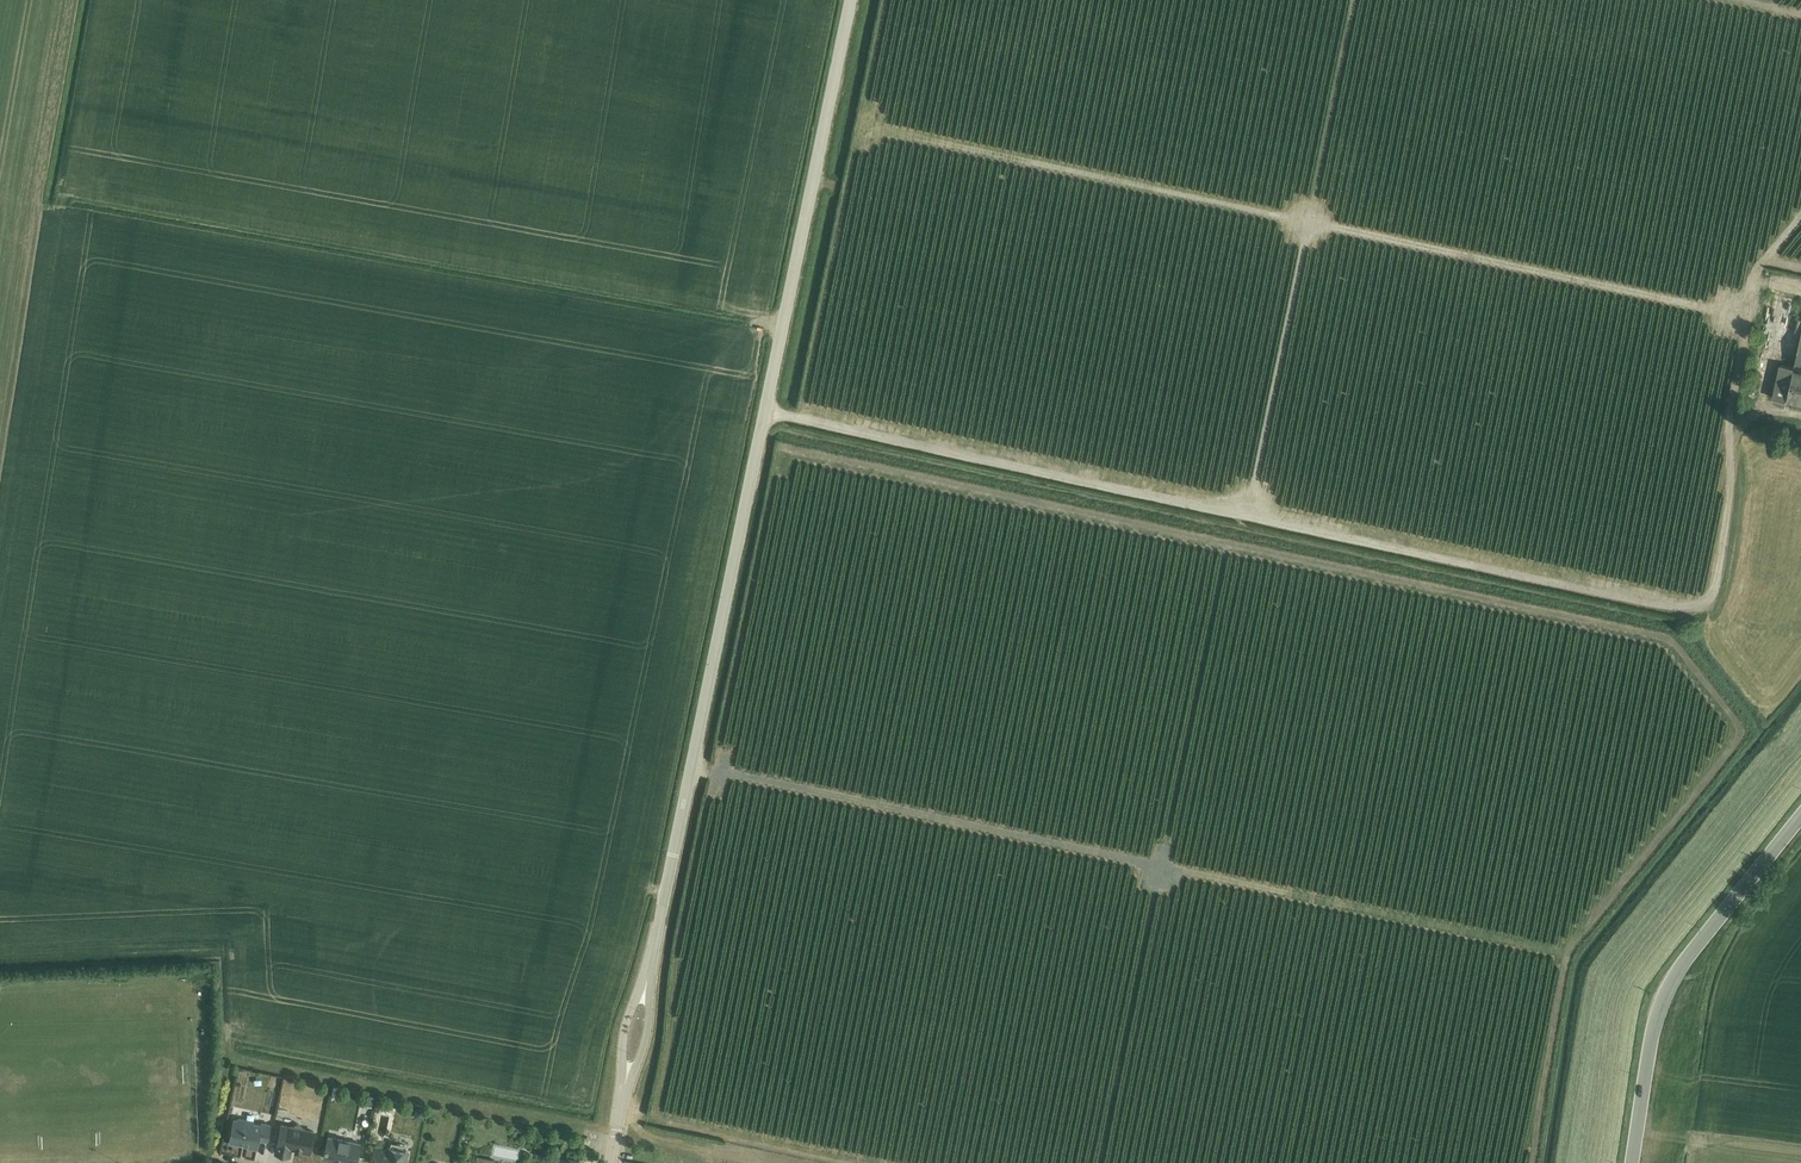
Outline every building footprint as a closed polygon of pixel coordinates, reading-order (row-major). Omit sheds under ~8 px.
[(1794,368),(1780,364),(1772,399),(1786,402),(1786,401),(1800,404),(1800,335),(1794,368)] [(363,1104),(372,1106),(374,1097),(365,1095),(363,1104)] [(380,1099),(379,1106),(386,1108),(387,1100),(380,1099)] [(253,1123),(251,1121),(240,1118),(238,1120),(234,1119),(229,1141),(231,1142),(232,1144),(237,1145),(239,1143),(248,1145),(247,1147),(257,1149),(259,1139),(267,1141),(270,1124),(261,1123),(261,1124),(253,1123)] [(292,1127),(281,1125),(275,1153),(289,1155),(291,1147),(295,1148),(295,1151),(301,1152),(301,1150),(310,1152),(314,1131),(303,1129),(302,1126),(300,1124),(297,1123),(294,1124),(292,1127)] [(328,1137),(323,1158),(346,1162),(356,1162),(360,1143),(328,1137)] [(408,1151),(405,1151),(406,1145),(391,1142),(390,1147),(388,1147),(387,1151),(383,1150),(383,1148),(374,1146),(371,1162),(405,1162),(408,1151)] [(489,1142),(487,1152),(513,1158),(515,1148),(489,1142)]
